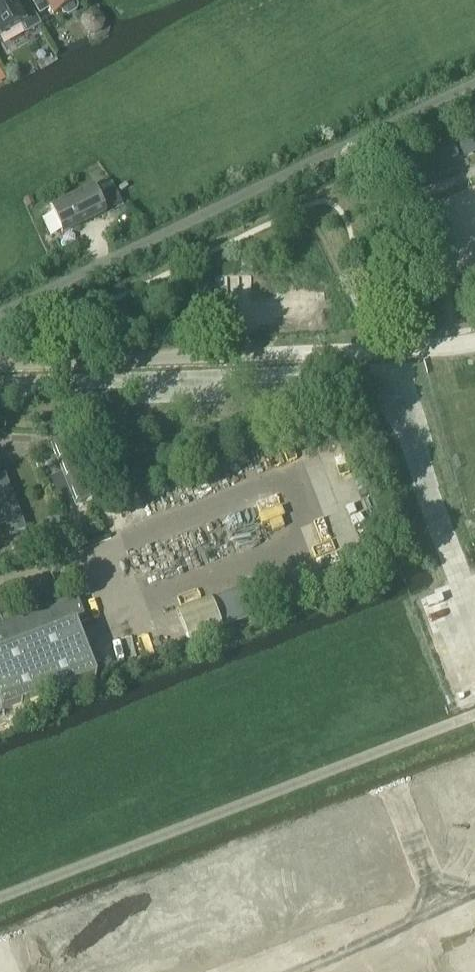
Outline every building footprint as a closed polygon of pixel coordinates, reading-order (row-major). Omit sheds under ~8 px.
[(31,11),(25,0),(0,0),(0,38),(21,26),(25,33),(38,25),(38,26),(39,25),(31,11)] [(36,11),(39,15),(46,11),(50,9),(51,11),(53,15),(60,11),(63,15),(67,17),(75,12),(76,11),(77,7),(74,3),(80,0),(30,0),(36,11)] [(82,19),(81,26),(87,35),(94,36),(101,31),(104,23),(98,15),(90,14),(82,19)] [(454,137),(460,154),(474,147),(474,128),(454,137)] [(440,142),(397,161),(406,183),(450,164),(440,142)] [(62,233),(104,213),(92,188),(50,209),(62,233)] [(113,188),(102,194),(110,210),(121,204),(113,188)] [(358,295),(349,300),(357,317),(366,313),(358,295)] [(56,481),(57,482),(64,499),(74,495),(79,509),(98,501),(85,470),(72,437),(53,445),(66,477),(56,481)] [(8,524),(16,547),(32,541),(27,530),(30,529),(8,474),(0,477),(0,527),(8,524)] [(11,708),(37,698),(95,677),(77,629),(76,626),(86,623),(76,596),(0,624),(0,712),(11,708)] [(37,698),(11,708),(15,720),(42,710),(37,698)] [(419,785),(429,811),(455,801),(460,813),(474,807),(474,786),(468,767),(452,773),(450,767),(434,774),(436,779),(419,785)] [(444,850),(454,875),(474,867),(474,832),(459,838),(461,844),(444,850)] [(376,841),(339,855),(348,878),(359,873),(369,899),(395,890),(389,873),(394,871),(388,855),(382,857),(376,841)] [(81,956),(87,971),(121,971),(126,970),(117,947),(84,959),(82,956),(81,956)] [(47,969),(48,971),(87,971),(81,956),(47,969)]
